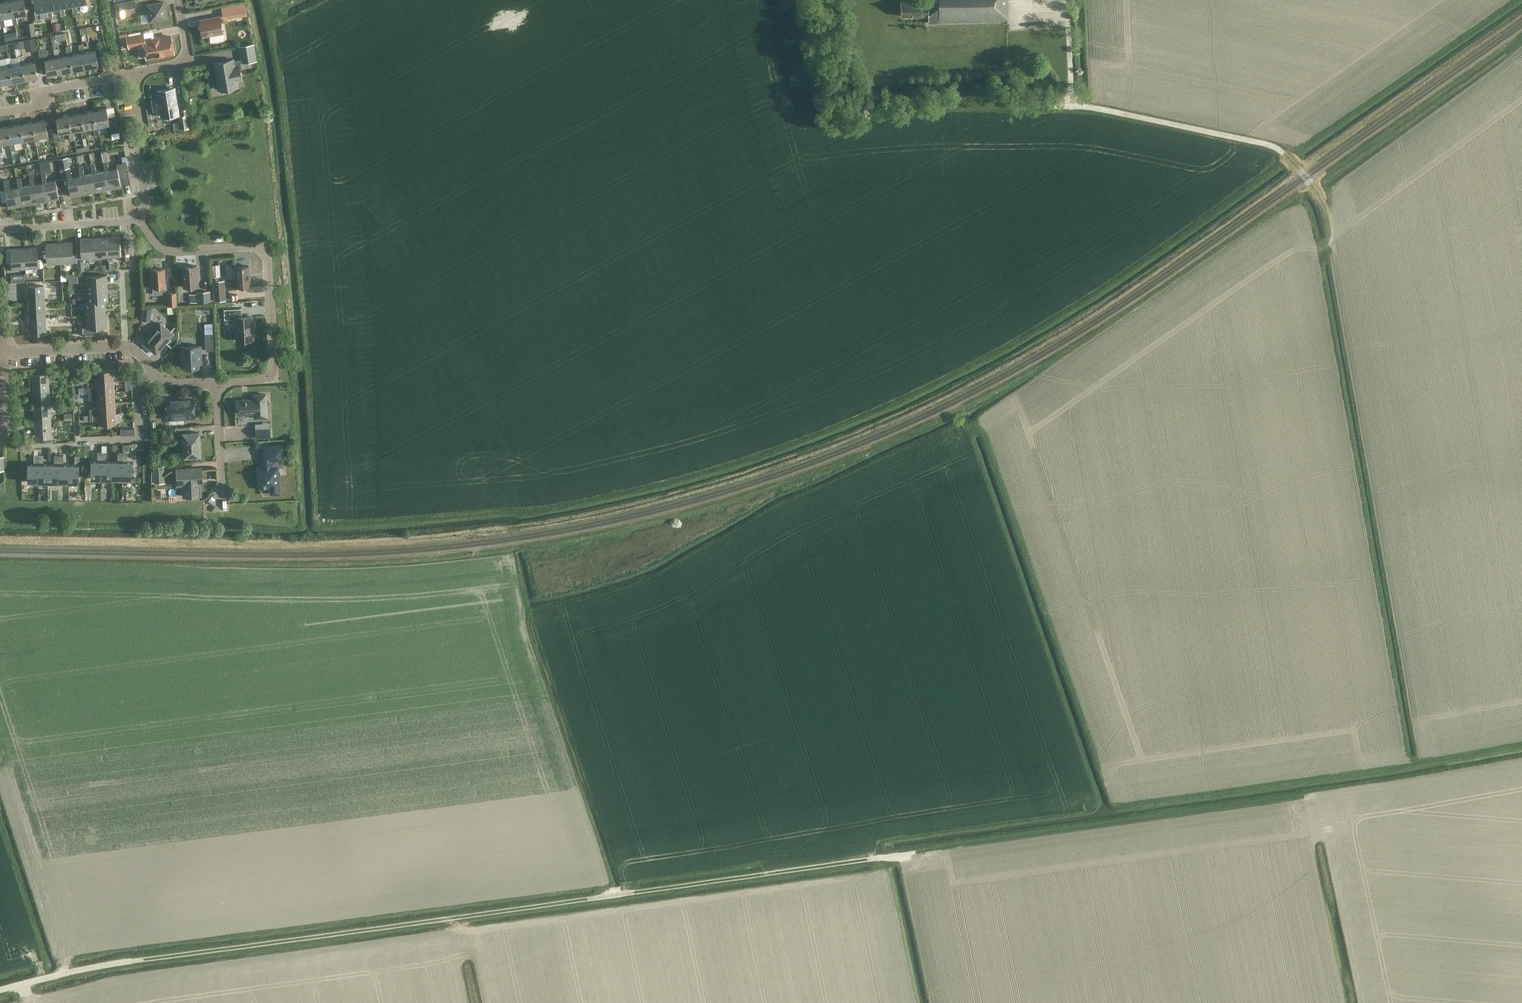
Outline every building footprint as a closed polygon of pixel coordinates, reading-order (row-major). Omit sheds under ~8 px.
[(0,2),(0,13),(1,18),(0,18),(0,25),(0,27),(3,26),(5,26),(3,17),(11,16),(13,16),(10,0),(0,2)] [(11,16),(13,25),(15,24),(17,24),(16,15),(26,13),(24,0),(13,0),(10,0),(13,16),(11,16)] [(36,11),(34,11),(36,21),(36,20),(38,20),(40,20),(40,19),(39,11),(47,9),(49,9),(47,0),(34,0),(36,11)] [(59,7),(61,7),(60,0),(47,0),(49,9),(47,9),(48,18),(53,17),(51,9),(59,7)] [(59,7),(61,16),(65,15),(64,6),(71,5),(74,4),(73,0),(60,0),(61,7),(59,7)] [(74,4),(71,5),(73,14),(78,13),(76,4),(86,2),(86,0),(73,0),(74,4)] [(118,18),(125,17),(123,9),(136,7),(135,0),(130,0),(115,3),(118,18)] [(1007,0),(920,0),(920,1),(900,2),(900,16),(928,15),(928,23),(1007,21),(1007,0)] [(167,18),(164,1),(147,4),(150,21),(167,18)] [(244,4),(234,5),(225,7),(226,11),(226,14),(226,15),(228,15),(235,13),(236,17),(246,15),(244,4)] [(200,20),(203,36),(209,34),(210,42),(225,39),(220,16),(200,20)] [(25,24),(27,37),(30,36),(36,35),(35,33),(33,22),(29,23),(25,24)] [(56,42),(65,40),(63,33),(54,34),(56,42)] [(122,48),(129,47),(129,46),(129,45),(127,37),(128,37),(127,33),(119,34),(122,48)] [(145,46),(147,56),(147,57),(150,57),(151,57),(156,57),(156,55),(164,54),(165,55),(170,54),(170,53),(173,52),(170,36),(149,40),(144,41),(143,34),(142,34),(141,34),(138,35),(131,36),(127,37),(129,45),(129,46),(129,47),(131,47),(133,46),(136,46),(144,44),(145,46)] [(26,52),(38,49),(35,38),(23,40),(26,52)] [(82,53),(85,68),(98,65),(95,50),(84,52),(83,43),(78,44),(80,53),(82,53)] [(240,45),(243,62),(256,60),(253,43),(240,45)] [(82,53),(80,53),(72,55),(70,46),(68,46),(66,47),(67,55),(70,55),(73,70),(85,68),(82,53)] [(58,57),(55,58),(47,59),(45,48),(38,49),(40,61),(45,60),(48,75),(61,73),(58,57)] [(70,55),(67,55),(60,57),(58,48),(53,49),(55,58),(58,57),(61,73),(73,70),(70,55)] [(21,55),(18,56),(20,64),(22,64),(25,79),(38,77),(35,62),(24,64),(23,55),(21,55)] [(8,57),(6,58),(6,59),(7,67),(10,66),(12,81),(25,79),(22,64),(20,64),(12,66),(10,57),(8,57)] [(0,84),(12,81),(10,66),(7,67),(6,59),(0,59),(0,83),(0,84)] [(218,83),(219,89),(238,86),(237,80),(241,79),(240,69),(242,68),(240,59),(233,60),(233,59),(214,62),(216,73),(214,73),(212,75),(212,77),(212,81),(214,82),(216,83),(218,83)] [(178,114),(174,88),(158,90),(159,101),(152,102),(154,109),(160,108),(162,117),(178,114)] [(186,105),(180,106),(181,112),(178,114),(181,129),(190,127),(186,105)] [(106,108),(94,111),(97,126),(98,126),(105,124),(107,133),(110,133),(119,131),(116,116),(108,117),(106,108)] [(84,128),(85,128),(93,127),(95,136),(99,135),(98,126),(97,126),(94,111),(82,113),(84,128)] [(87,137),(85,128),(84,128),(82,113),(69,115),(72,130),(73,130),(81,129),(82,138),(87,137)] [(75,140),(73,130),(72,130),(69,115),(56,118),(58,127),(52,128),(54,138),(60,137),(59,133),(68,131),(70,140),(75,140)] [(35,146),(37,145),(40,145),(38,137),(48,135),(45,120),(33,122),(36,137),(33,138),(35,146)] [(33,122),(21,124),(23,140),(21,140),(23,148),(27,147),(26,139),(33,138),(36,137),(33,122)] [(11,142),(9,142),(10,150),(11,150),(15,149),(14,141),(21,140),(23,140),(21,124),(9,127),(11,142)] [(9,127),(0,128),(0,152),(3,152),(1,144),(9,142),(11,142),(9,127)] [(70,167),(68,157),(58,158),(60,169),(70,167)] [(51,170),(49,160),(39,162),(41,172),(51,170)] [(105,170),(108,189),(121,186),(117,168),(109,170),(107,161),(103,162),(104,170),(105,170)] [(90,164),(92,173),(96,191),(108,189),(105,170),(104,170),(97,172),(95,163),(90,164)] [(78,167),(79,175),(80,175),(83,193),(96,191),(92,173),(84,174),(82,166),(78,167)] [(70,196),(83,193),(80,175),(79,175),(72,177),(70,168),(65,169),(70,196)] [(43,182),(46,201),(59,198),(57,188),(63,187),(61,178),(47,181),(45,172),(41,173),(42,182),(43,182)] [(43,182),(42,182),(34,183),(33,175),(28,176),(30,184),(34,203),(46,201),(43,182)] [(18,187),(21,205),(34,203),(30,184),(22,186),(21,177),(16,178),(17,187),(18,187)] [(9,208),(21,205),(18,187),(17,187),(10,188),(8,179),(4,180),(9,208)] [(106,237),(107,257),(120,256),(119,236),(106,237)] [(94,258),(107,257),(106,237),(93,238),(94,258)] [(94,258),(93,238),(80,238),(81,259),(94,258)] [(121,242),(122,260),(129,260),(128,241),(121,242)] [(59,243),(60,263),(73,262),(72,242),(59,243)] [(60,263),(59,243),(46,244),(47,264),(60,263)] [(37,247),(24,248),(25,268),(38,267),(37,247)] [(25,268),(24,248),(11,249),(12,269),(25,268)] [(197,265),(182,266),(184,287),(198,286),(197,265)] [(250,286),(249,265),(235,266),(236,287),(250,286)] [(164,268),(151,269),(152,290),(166,289),(164,268)] [(78,282),(77,275),(69,275),(69,283),(78,282)] [(86,276),(87,289),(107,288),(106,275),(86,276)] [(225,280),(219,280),(218,276),(212,276),(213,301),(226,300),(225,280)] [(28,302),(44,301),(43,285),(27,286),(28,302)] [(85,302),(108,300),(107,288),(87,289),(88,301),(85,301),(85,302)] [(211,301),(210,291),(196,291),(197,302),(211,301)] [(177,305),(176,292),(167,292),(168,306),(177,305)] [(85,315),(106,313),(105,301),(108,301),(108,300),(85,302),(85,315)] [(45,317),(44,301),(28,302),(29,318),(45,317)] [(150,321),(151,309),(143,309),(143,310),(142,321),(143,321),(150,321)] [(235,318),(236,340),(253,339),(252,316),(241,317),(241,309),(225,310),(225,318),(235,318)] [(106,313),(85,315),(86,327),(82,327),(83,335),(103,334),(102,327),(106,326),(106,313)] [(46,333),(45,317),(29,318),(29,334),(46,333)] [(160,323),(143,343),(156,353),(165,342),(172,347),(179,337),(178,329),(175,326),(170,331),(160,323)] [(204,334),(205,350),(214,350),(213,333),(204,334)] [(184,360),(184,367),(199,367),(198,360),(201,360),(200,345),(180,346),(181,361),(184,360)] [(97,377),(97,382),(113,381),(112,370),(87,371),(87,377),(97,377)] [(32,374),(33,390),(49,390),(48,374),(32,374)] [(113,381),(97,382),(97,386),(88,387),(88,393),(114,391),(113,381)] [(33,406),(50,405),(49,390),(33,390),(33,406)] [(98,403),(114,402),(114,391),(88,393),(88,399),(98,399),(98,403)] [(254,399),(236,400),(237,414),(255,413),(255,417),(266,417),(265,394),(254,394),(254,399)] [(193,416),(192,398),(165,400),(166,418),(193,416)] [(115,413),(114,402),(98,403),(99,408),(89,408),(90,415),(115,413)] [(34,422),(51,421),(50,405),(33,406),(34,422)] [(115,424),(115,413),(90,415),(90,421),(99,420),(100,425),(115,424)] [(51,437),(51,421),(34,422),(35,438),(51,437)] [(255,423),(255,438),(270,437),(270,423),(255,423)] [(190,426),(175,427),(175,434),(184,433),(185,455),(200,454),(199,432),(190,432),(190,426)] [(264,467),(257,467),(258,481),(257,481),(257,489),(261,489),(261,487),(271,487),(271,494),(279,493),(279,487),(280,487),(279,471),(278,471),(278,467),(283,467),(282,445),(263,446),(264,461),(264,467)] [(91,478),(101,479),(101,452),(97,452),(97,462),(91,461),(91,478)] [(101,452),(101,479),(111,479),(112,462),(106,462),(106,452),(101,452)] [(112,462),(111,479),(122,479),(122,452),(117,452),(117,462),(112,462)] [(126,452),(122,452),(122,479),(132,479),(132,462),(126,462),(126,452)] [(38,481),(38,455),(34,455),(33,464),(28,464),(27,481),(38,481)] [(38,481),(48,482),(48,465),(43,465),(43,455),(38,455),(38,481)] [(48,465),(48,482),(58,482),(59,455),(54,455),(54,465),(48,465)] [(59,455),(58,482),(69,482),(69,465),(63,465),(63,455),(59,455)] [(74,465),(69,465),(69,482),(79,482),(80,455),(74,455),(74,465)] [(153,467),(154,483),(165,483),(164,466),(153,467)] [(201,468),(177,469),(177,482),(183,482),(184,496),(200,495),(200,489),(201,488),(200,484),(199,483),(199,479),(202,479),(201,468)]
